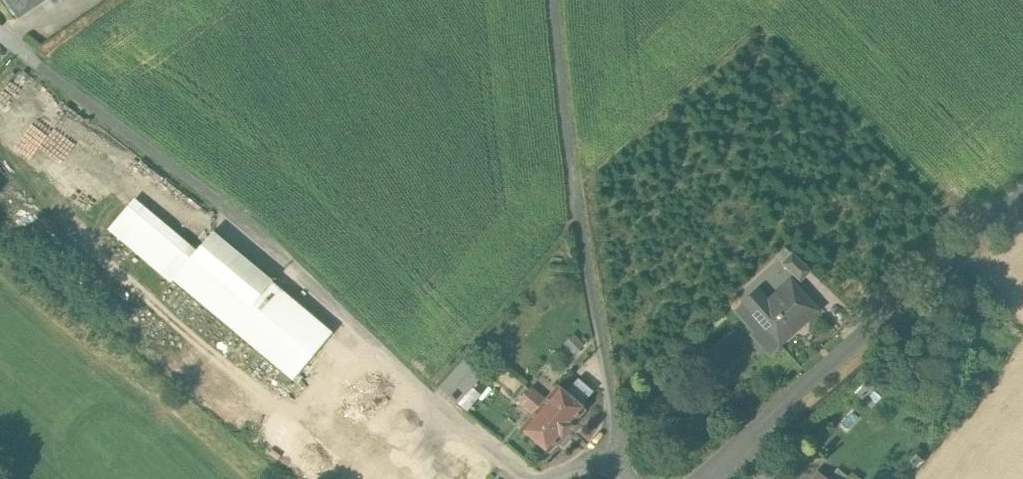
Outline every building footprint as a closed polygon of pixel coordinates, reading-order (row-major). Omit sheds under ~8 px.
[(20,15),(42,0),(10,0),(20,15)] [(98,217),(110,226),(134,197),(122,188),(98,217)] [(110,226),(173,279),(191,259),(190,258),(197,250),(134,197),(110,226)] [(271,282),(212,232),(197,250),(190,258),(191,259),(249,308),(271,282)] [(809,271),(792,254),(783,263),(800,280),(809,271)] [(333,333),(271,282),(249,308),(191,259),(173,279),(293,380),(333,333)] [(791,281),(767,302),(756,290),(742,303),(780,344),(797,328),(796,327),(816,309),(791,281)] [(463,362),(441,387),(458,402),(480,376),(463,362)] [(566,394),(557,386),(545,400),(539,408),(566,431),(585,410),(580,406),(592,392),(578,380),(566,394)] [(545,400),(530,387),(524,395),(539,408),(545,400)] [(539,408),(524,395),(518,402),(533,415),(539,408)] [(566,431),(539,408),(533,415),(521,429),(548,452),(566,431)] [(817,471),(811,478),(827,478),(817,471)]
